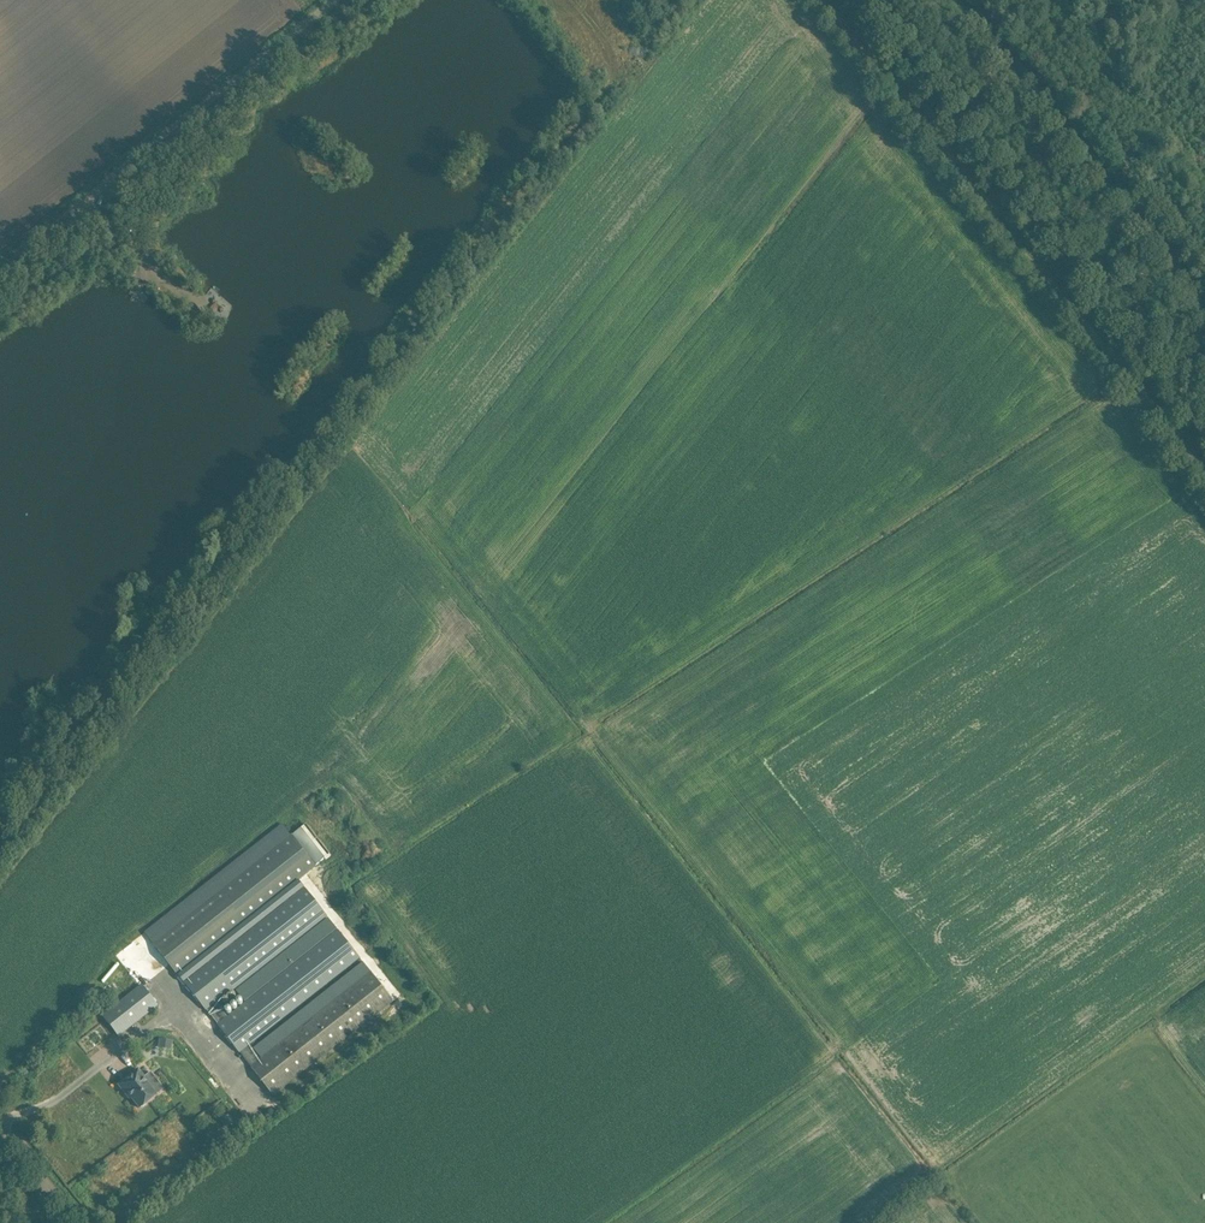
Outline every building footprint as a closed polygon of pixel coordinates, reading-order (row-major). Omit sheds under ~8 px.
[(152,944),(178,976),(317,867),(316,866),(325,859),(326,861),(331,857),(306,824),(292,835),(291,834),(152,944)] [(228,1017),(216,1003),(327,916),(305,888),(185,983),(273,1095),(394,1001),(372,973),(262,1060),(250,1044),(360,958),(338,930),(228,1017)] [(84,1030),(100,1050),(156,1005),(141,985),(84,1030)] [(159,1039),(158,1048),(171,1049),(172,1040),(159,1039)] [(118,1085),(126,1095),(128,1094),(139,1108),(155,1095),(145,1083),(147,1082),(138,1070),(118,1085)]
